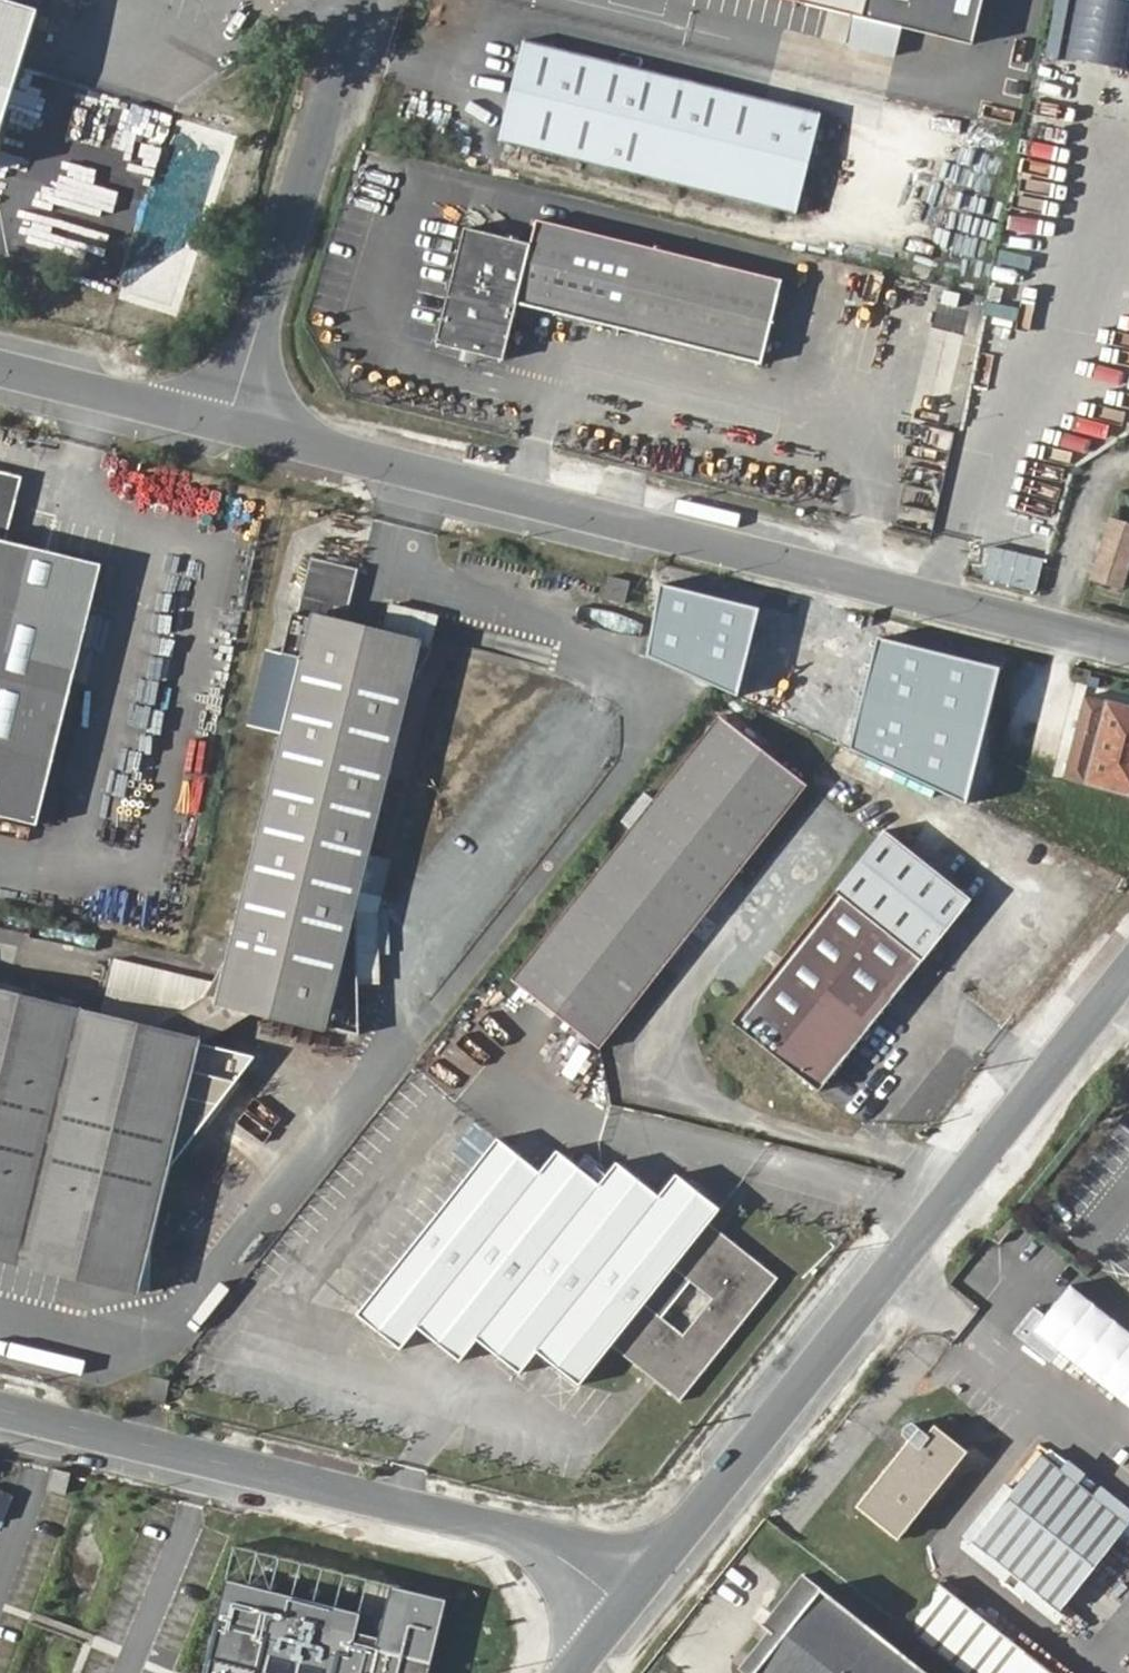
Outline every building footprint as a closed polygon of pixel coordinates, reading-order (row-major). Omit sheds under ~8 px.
[(40,12),(1,0),(0,0),(0,143),(40,12)] [(969,53),(982,0),(762,0),(969,53)] [(1050,107),(1128,122),(1128,0),(1070,0),(1050,107)] [(532,43),(504,145),(798,220),(824,120),(532,43)] [(68,122),(33,150),(57,179),(92,151),(68,122)] [(117,158),(58,199),(73,221),(132,179),(117,158)] [(177,184),(174,186),(171,189),(166,197),(165,206),(167,214),(169,218),(174,223),(180,227),(188,229),(192,229),(195,229),(203,225),(208,221),(211,218),(214,210),(214,207),(214,199),(213,195),(209,188),(206,186),(199,182),(192,180),(188,180),(184,181),(177,184)] [(98,222),(94,226),(90,231),(87,236),(84,248),(85,254),(87,266),(94,276),(103,284),(114,288),(120,289),(132,288),(142,284),(152,276),(155,271),(160,260),(161,248),(160,242),(156,231),(148,222),(143,218),(137,215),(132,213),(126,212),(120,212),(114,213),(108,215),(103,218),(98,222)] [(522,315),(536,319),(556,239),(540,235),(533,258),(488,246),(458,361),(507,374),(522,315)] [(556,239),(536,319),(762,376),(782,297),(556,239)] [(458,361),(488,246),(467,241),(436,356),(458,361)] [(49,835),(113,577),(14,550),(30,488),(0,480),(0,823),(49,835)] [(1112,518),(1092,581),(1124,591),(1128,575),(1128,524),(1112,518)] [(310,662),(237,958),(222,984),(214,999),(257,1009),(366,1036),(366,985),(365,915),(369,898),(378,859),(420,687),(441,652),(342,628),(345,612),(357,615),(367,573),(319,562),(310,604),(330,609),(326,624),(298,617),(289,658),(310,662)] [(631,607),(636,587),(614,581),(609,601),(631,607)] [(762,654),(748,686),(794,706),(808,674),(762,654)] [(1067,777),(1128,792),(1128,704),(1088,694),(1067,777)] [(605,1046),(811,785),(724,718),(521,979),(605,1046)] [(891,831),(742,1015),(823,1081),(973,898),(891,831)] [(378,859),(369,898),(388,902),(397,863),(378,859)] [(365,915),(366,985),(386,985),(385,915),(365,915)] [(114,961),(110,990),(122,991),(125,963),(114,961)] [(222,984),(151,1030),(202,1042),(257,1009),(214,999),(222,984)] [(161,1298),(157,1246),(179,1166),(263,1057),(202,1042),(151,1030),(0,993),(0,1257),(161,1298)] [(679,1400),(777,1277),(710,1221),(720,1207),(675,1171),(657,1193),(618,1162),(602,1183),(558,1148),(538,1172),(430,1084),(293,1256),(402,1344),(417,1324),(461,1359),(479,1337),(522,1371),(537,1352),(577,1384),(609,1344),(679,1400)] [(1070,1281),(1033,1329),(1128,1403),(1128,1326),(1070,1281)] [(156,1405),(172,1386),(156,1382),(152,1404),(156,1405)] [(177,1388),(172,1386),(156,1405),(172,1409),(177,1388)] [(907,1454),(865,1506),(906,1539),(974,1454),(942,1429),(916,1461),(907,1454)] [(981,1543),(1070,1612),(1128,1540),(1128,1520),(1050,1457),(981,1543)] [(78,1497),(83,1475),(62,1470),(57,1491),(78,1497)] [(815,1573),(773,1626),(782,1633),(753,1668),(760,1672),(938,1672),(815,1573)] [(456,1598),(398,1584),(383,1648),(363,1643),(369,1614),(232,1580),(211,1672),(439,1672),(456,1598)] [(971,1672),(1054,1672),(946,1586),(914,1626),(971,1672)]
